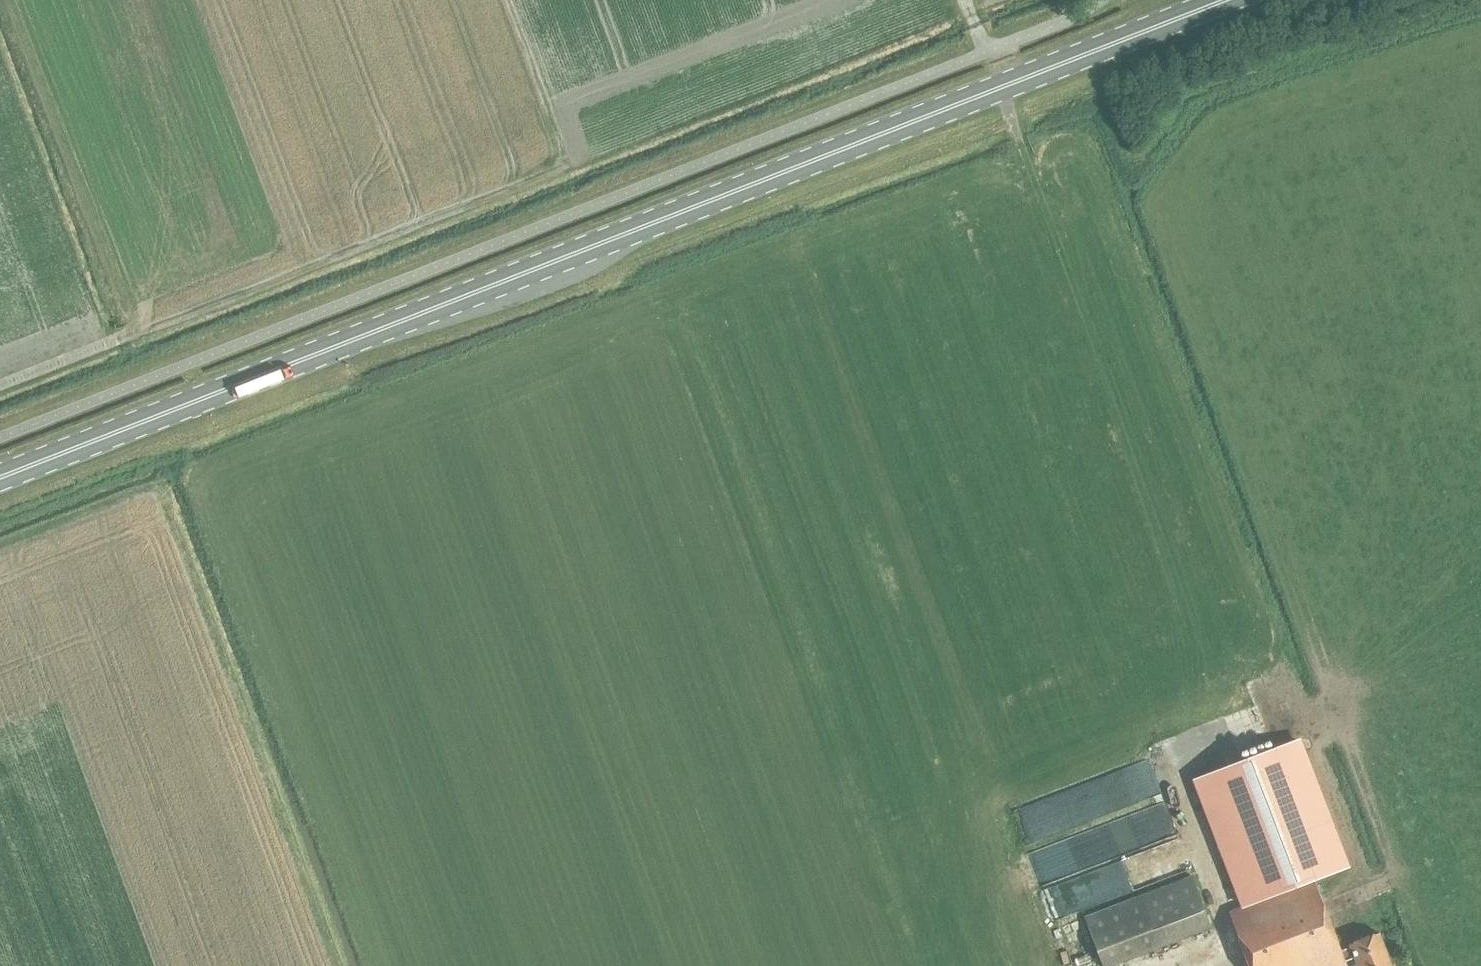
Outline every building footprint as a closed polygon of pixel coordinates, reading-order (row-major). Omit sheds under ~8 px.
[(1201,776),(1192,779),(1197,791),(1241,907),(1314,879),(1315,882),(1338,872),(1350,867),(1301,738),(1209,773),(1201,776)] [(1211,927),(1191,875),(1084,916),(1104,965),(1112,965),(1211,927)] [(1314,879),(1229,912),(1250,965),(1347,965),(1314,879)] [(1341,949),(1345,960),(1354,957),(1357,965),(1392,965),(1379,933),(1349,945),(1349,946),(1341,949)]
